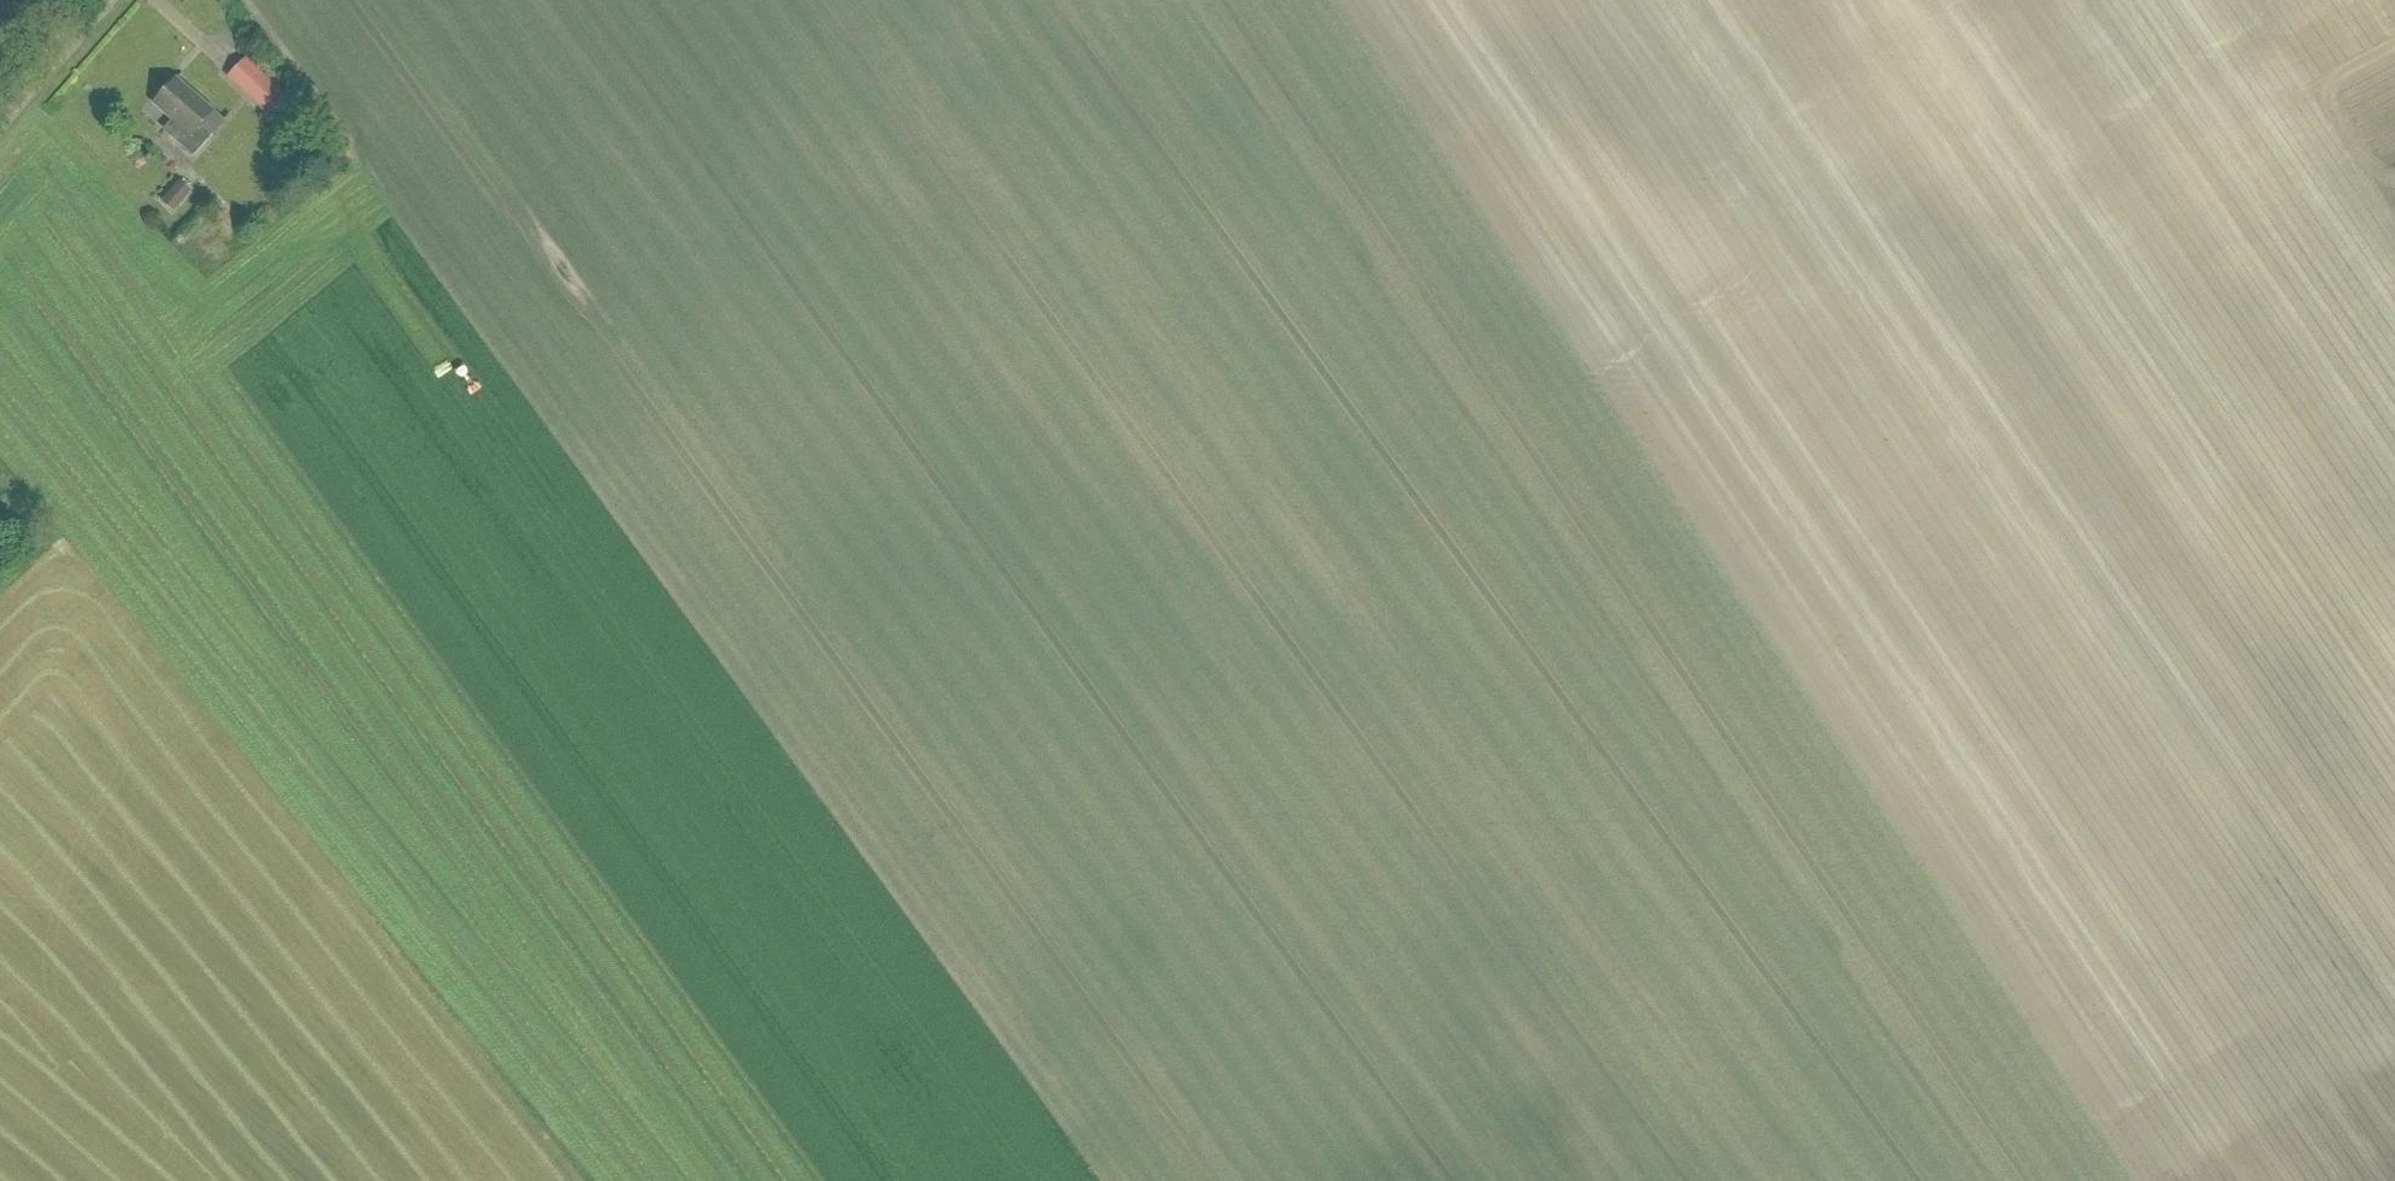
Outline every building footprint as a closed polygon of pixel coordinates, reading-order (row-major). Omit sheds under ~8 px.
[(304,116),(246,58),(229,75),(286,133),(304,116)] [(224,121),(178,79),(156,103),(174,120),(165,130),(193,156),(224,121)] [(173,211),(186,218),(194,203),(181,196),(173,211)]
